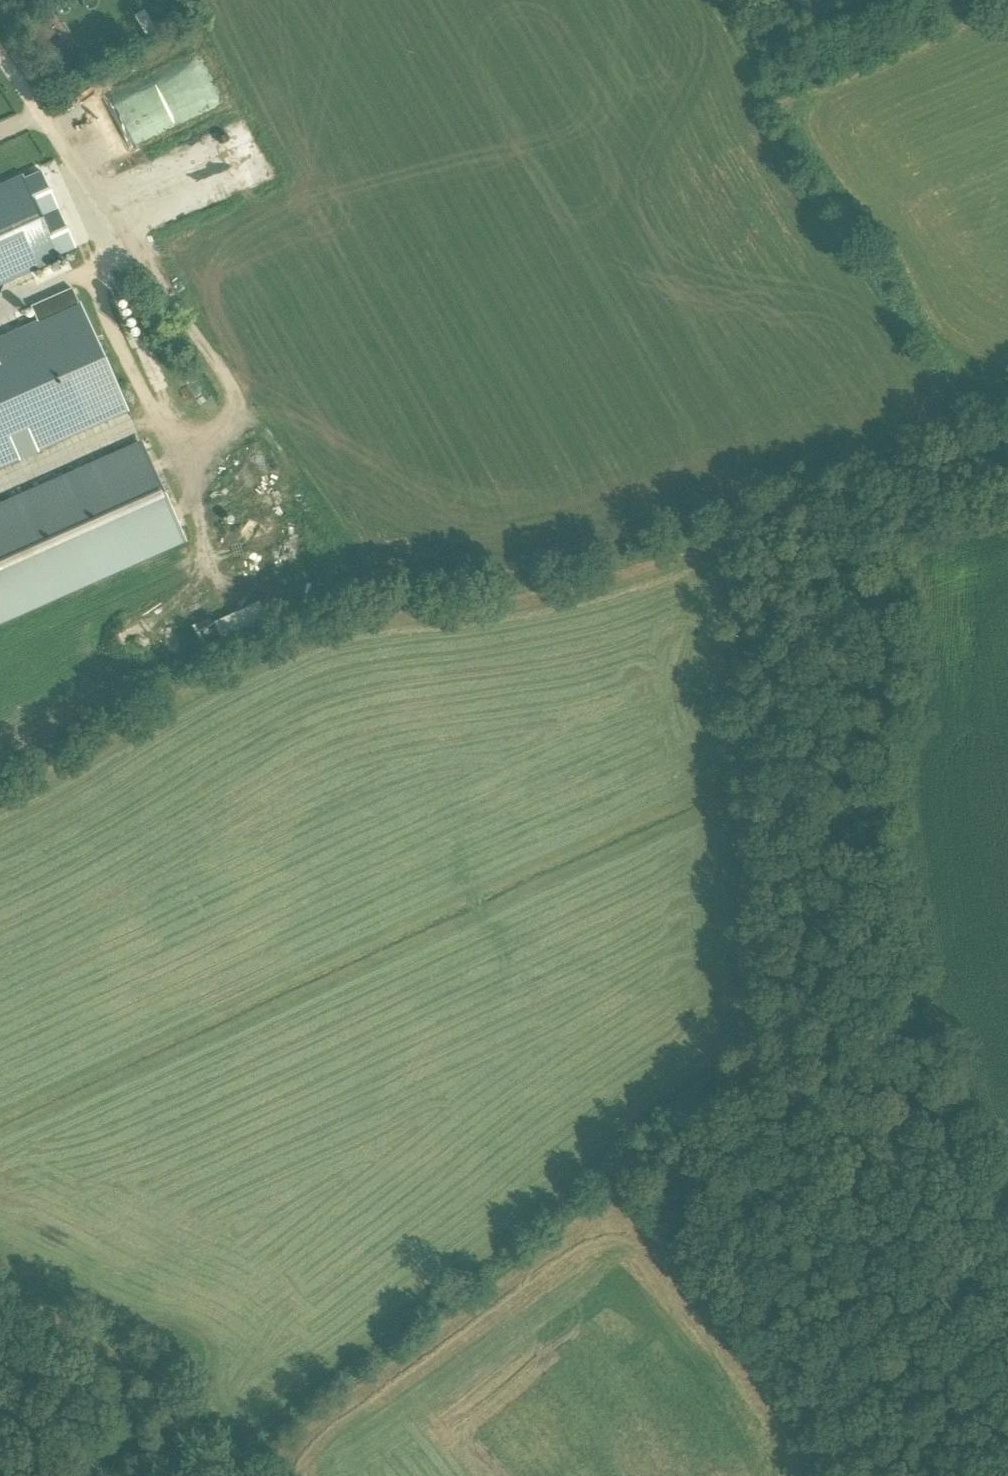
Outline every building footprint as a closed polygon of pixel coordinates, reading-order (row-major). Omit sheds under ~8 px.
[(259,177),(244,137),(192,156),(208,196),(259,177)] [(0,189),(0,282),(57,257),(22,179),(0,189)] [(175,263),(158,273),(164,283),(181,273),(175,263)] [(126,410),(79,304),(0,339),(0,466),(126,410)] [(0,502),(0,624),(186,541),(141,440),(0,502)] [(255,567),(265,542),(255,537),(245,562),(255,567)]
